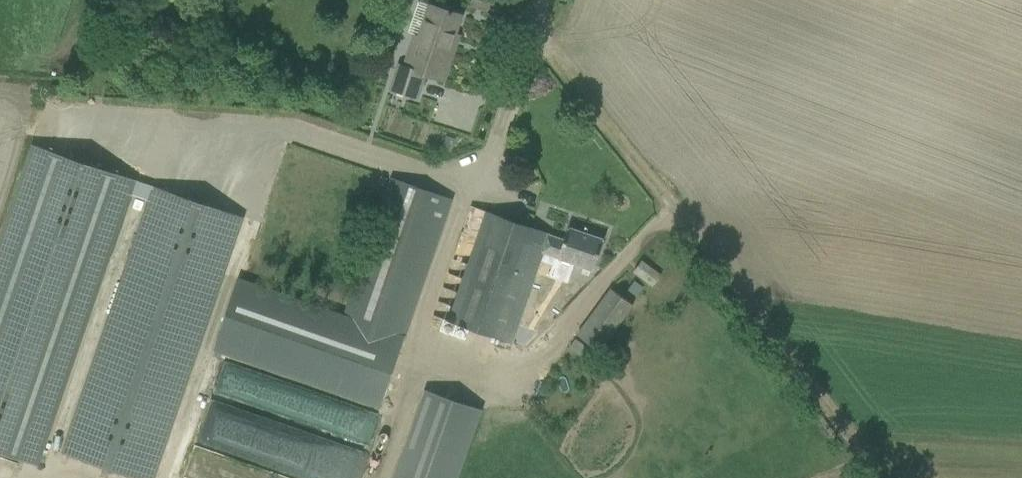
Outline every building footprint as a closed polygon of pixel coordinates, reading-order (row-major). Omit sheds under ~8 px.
[(499,15),(504,0),(472,0),(470,5),(499,15)] [(391,89),(397,91),(416,97),(424,74),(443,81),(454,48),(450,46),(461,15),(430,5),(419,36),(412,34),(411,37),(414,38),(403,70),(398,68),(391,89)] [(134,185),(135,180),(124,176),(31,145),(0,235),(0,452),(39,465),(134,185)] [(391,177),(343,316),(404,337),(451,199),(391,177)] [(244,217),(151,186),(60,452),(135,477),(155,477),(244,217)] [(463,225),(432,316),(511,342),(537,273),(515,266),(529,227),(470,206),(463,225)] [(537,273),(544,252),(594,268),(597,259),(603,240),(568,228),(563,240),(548,235),(548,233),(529,227),(515,266),(537,273)] [(642,260),(633,271),(652,286),(660,275),(642,260)] [(380,408),(404,337),(343,316),(237,279),(213,349),(380,408)] [(578,333),(603,350),(634,305),(609,288),(578,333)] [(481,410),(424,390),(393,477),(457,477),(481,410)]
